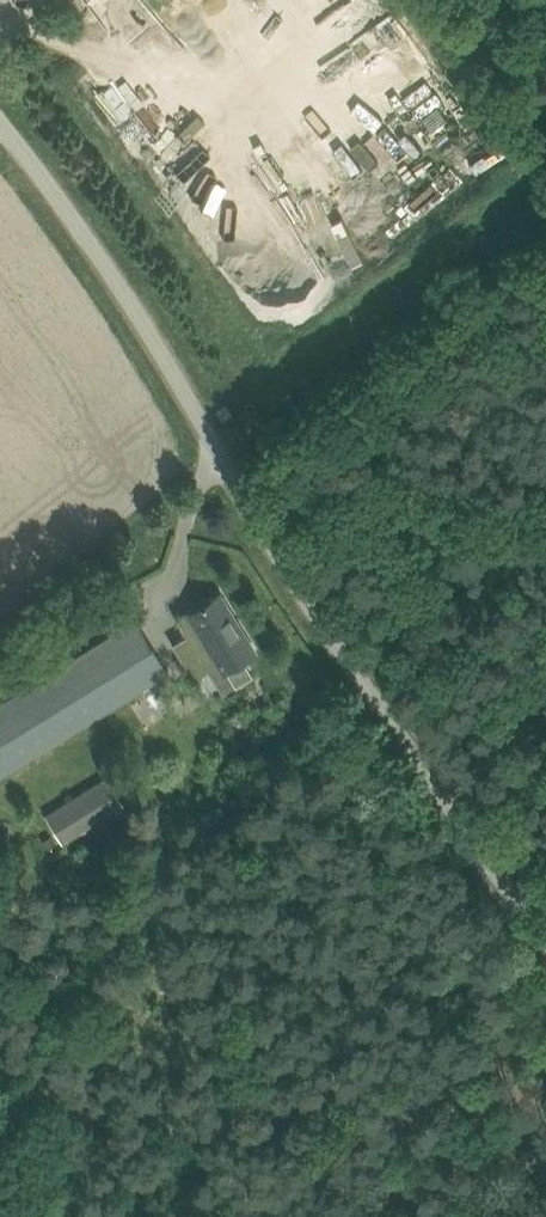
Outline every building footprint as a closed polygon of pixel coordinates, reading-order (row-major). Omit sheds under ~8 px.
[(208,15),(228,0),(197,0),(208,15)] [(259,24),(275,10),(267,0),(245,0),(241,3),(259,24)] [(220,592),(187,611),(223,670),(256,650),(220,592)] [(167,674),(128,606),(110,616),(118,629),(0,702),(0,777),(167,674)] [(62,843),(123,805),(105,777),(44,815),(62,843)]
